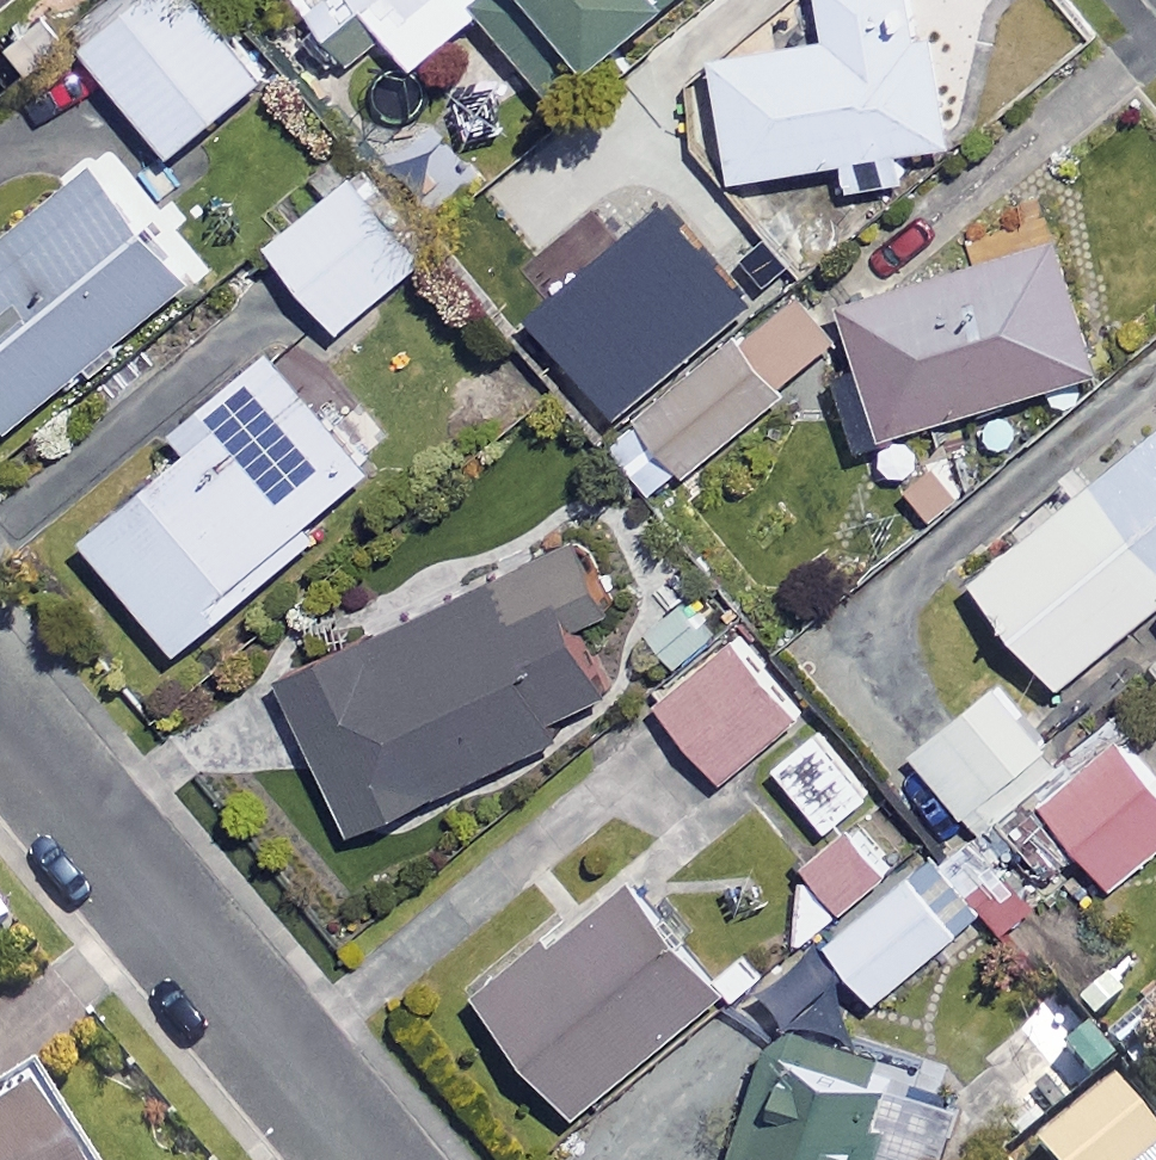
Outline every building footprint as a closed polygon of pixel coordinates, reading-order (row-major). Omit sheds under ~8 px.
[(13,0),(0,0),(0,10),(13,0)] [(159,0),(123,0),(86,28),(185,156),(280,82),(217,0),(190,0),(171,15),(159,0)] [(424,69),(497,11),(490,3),(494,0),(303,0),(338,44),(379,12),(424,69)] [(495,7),(569,104),(705,0),(504,0),(495,7)] [(926,0),(838,0),(845,40),(728,60),(748,180),(853,163),(858,191),(912,182),(907,153),(965,144),(946,34),(932,36),(926,0)] [(657,222),(579,126),(479,207),(557,303),(657,222)] [(112,165),(0,254),(0,401),(26,435),(210,290),(112,165)] [(439,262),(370,174),(282,243),(350,331),(439,262)] [(1074,240),(860,302),(877,359),(848,367),(871,443),(1113,372),(1074,240)] [(792,398),(745,339),(617,441),(663,500),(792,398)] [(388,473),(290,353),(192,434),(209,454),(102,541),(193,652),(332,538),(322,527),(388,473)] [(989,578),(1073,683),(1155,616),(1155,444),(989,578)] [(526,543),(538,569),(366,648),(354,623),(284,655),(365,833),(575,737),(568,721),(615,700),(637,589),(600,509),(526,543)] [(815,710),(751,631),(668,698),(732,778),(815,710)] [(1067,756),(1005,684),(924,755),(986,827),(1067,756)] [(780,762),(837,832),(881,797),(825,726),(780,762)] [(1128,748),(1059,810),(1125,884),(1155,856),(1155,779),(1128,748)] [(837,832),(809,855),(858,917),(931,858),(881,797),(837,832)] [(863,968),(890,1001),(987,923),(938,863),(841,941),(863,968)] [(738,996),(646,881),(498,998),(591,1114),(738,996)] [(1104,947),(1052,889),(1012,926),(1063,983),(1104,947)] [(805,1018),(866,1038),(847,980),(863,968),(841,941),(782,989),(805,1018)] [(1147,964),(1087,1011),(1120,1053),(1155,1025),(1155,976),(1147,964)] [(915,1062),(795,1019),(745,1159),(880,1159),(883,1154),(901,1159),(950,1159),(966,1115),(904,1093),(915,1062)] [(1038,1147),(1049,1159),(1155,1159),(1155,1135),(1115,1084),(1038,1147)] [(45,1121),(0,1148),(0,1159),(69,1159),(45,1121)]
